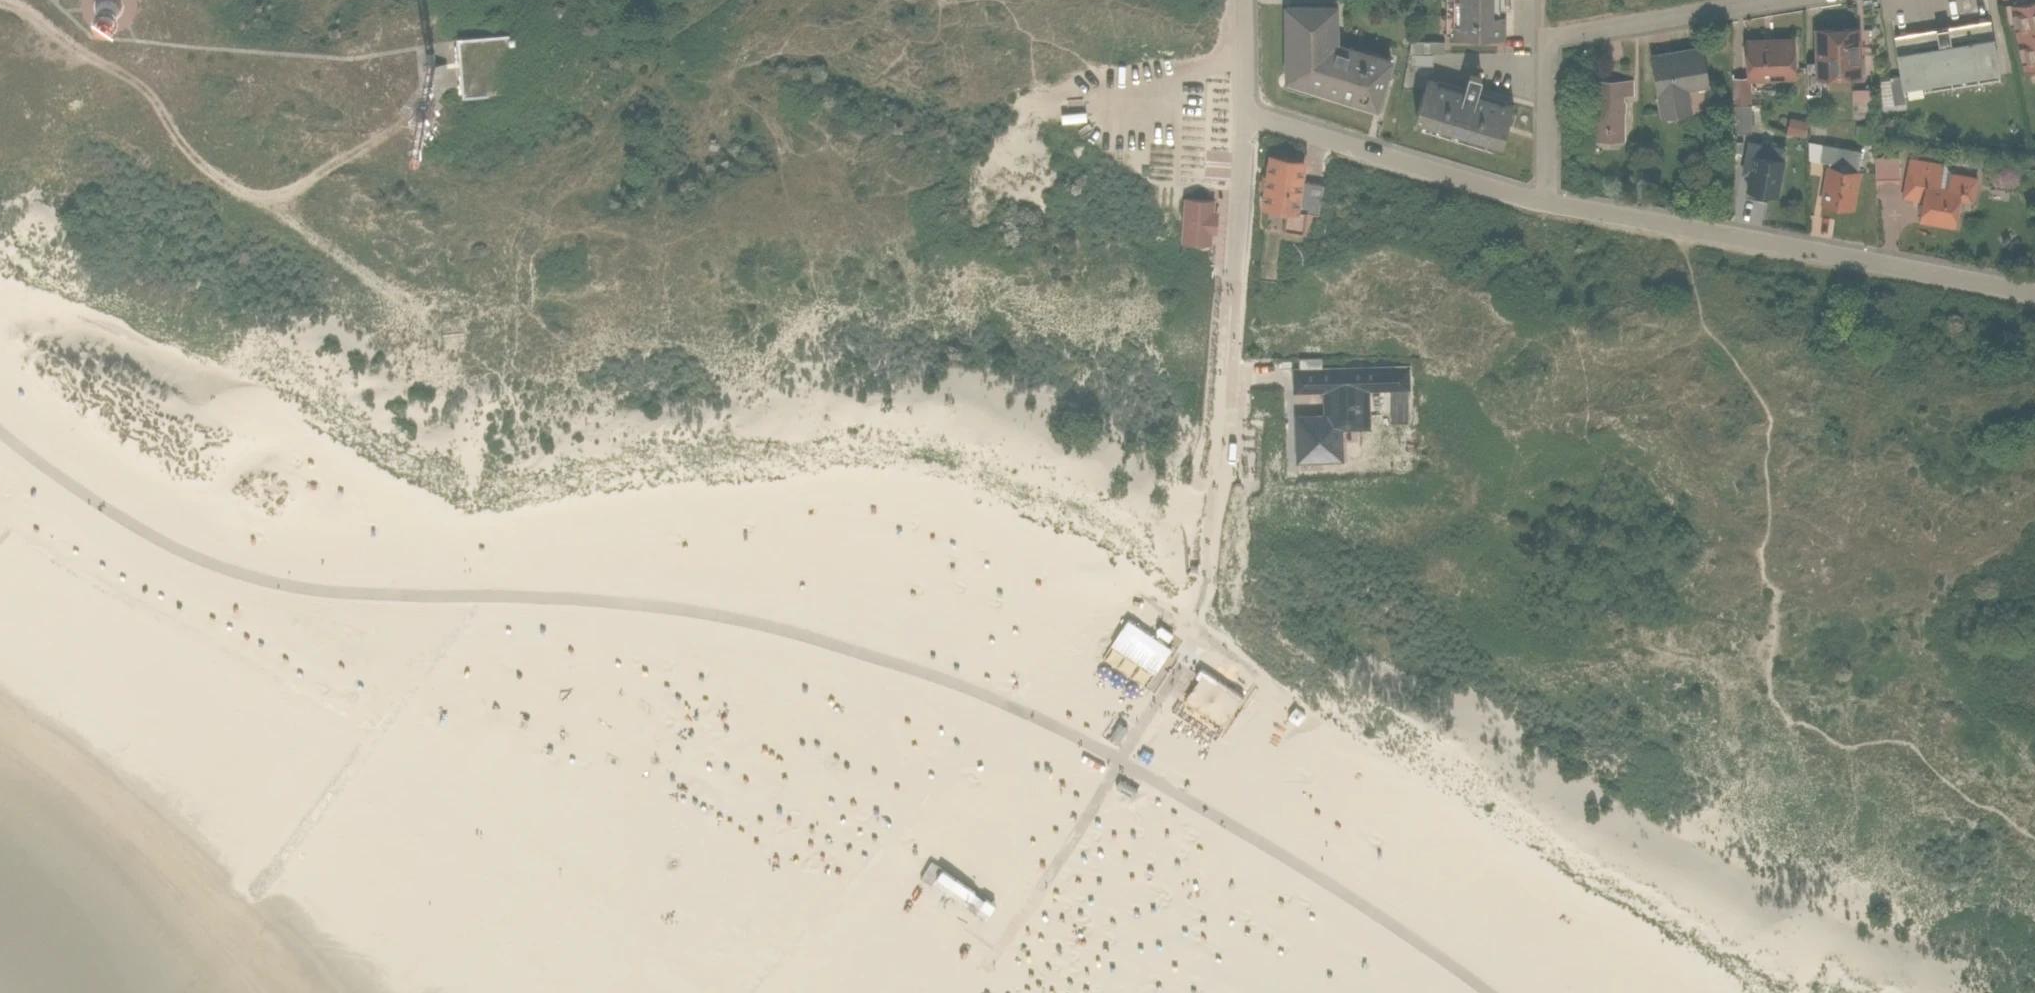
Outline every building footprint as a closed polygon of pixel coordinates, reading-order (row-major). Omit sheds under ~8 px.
[(1506,35),(1506,13),(1494,13),(1494,0),(1455,0),(1455,35),(1506,35)] [(2010,5),(2024,70),(2034,68),(2034,0),(2010,5)] [(107,5),(102,3),(96,3),(93,5),(89,8),(86,13),(86,18),(87,23),(89,27),(93,30),(98,32),(102,32),(108,30),(112,26),(114,22),(115,17),(114,12),(111,8),(107,5)] [(1341,3),(1289,5),(1288,83),(1382,111),(1398,57),(1347,42),(1342,40),(1341,3)] [(1994,19),(1896,36),(1904,83),(1905,90),(1918,88),(1999,75),(1992,37),(1997,36),(1994,19)] [(1822,77),(1861,76),(1859,26),(1813,27),(1814,63),(1814,78),(1822,77)] [(511,33),(458,37),(464,100),(516,95),(511,33)] [(1411,66),(1434,66),(1434,53),(1446,53),(1445,39),(1410,40),(1411,66)] [(1780,78),(1800,79),(1800,40),(1749,39),(1749,77),(1758,77),(1758,90),(1780,90),(1780,78)] [(1695,113),(1691,89),(1712,86),(1706,46),(1654,53),(1660,94),(1663,117),(1695,113)] [(1814,78),(1814,63),(1807,63),(1808,95),(1822,95),(1822,77),(1814,78)] [(1473,72),(1468,90),(1432,79),(1420,118),(1505,144),(1517,105),(1481,94),(1486,76),(1473,72)] [(1751,79),(1733,79),(1734,131),(1752,131),(1751,79)] [(1905,90),(1904,83),(1890,84),(1893,108),(1920,105),(1918,88),(1905,90)] [(1595,144),(1624,144),(1624,120),(1627,117),(1627,109),(1624,106),(1624,103),(1635,103),(1635,87),(1595,87),(1595,144)] [(1874,99),(1874,87),(1857,87),(1857,99),(1874,99)] [(1787,135),(1806,138),(1809,122),(1791,118),(1787,135)] [(1748,192),(1782,198),(1789,160),(1787,160),(1789,150),(1750,142),(1743,175),(1747,176),(1751,177),(1748,192)] [(1825,170),(1858,176),(1863,154),(1819,145),(1816,161),(1826,163),(1825,170)] [(1307,161),(1270,155),(1261,210),(1288,214),(1285,232),(1304,235),(1307,214),(1321,216),(1326,185),(1304,182),(1307,161)] [(1876,182),(1900,181),(1900,158),(1876,159),(1876,182)] [(1919,224),(1956,230),(1959,204),(1974,206),(1978,177),(1950,173),(1951,166),(1910,160),(1904,198),(1923,201),(1919,224)] [(1819,204),(1854,211),(1861,177),(1858,176),(1825,170),(1819,204)] [(1217,202),(1188,200),(1184,244),(1213,246),(1214,236),(1218,237),(1220,213),(1216,212),(1217,202)] [(1294,393),(1324,393),(1324,416),(1341,416),(1341,428),(1371,428),(1370,392),(1386,391),(1387,423),(1408,422),(1407,390),(1411,390),(1411,368),(1294,369),(1294,393)] [(1324,416),(1298,417),(1298,462),(1341,461),(1341,428),(1341,416),(1324,416)] [(1111,643),(1155,673),(1173,647),(1128,617),(1111,643)] [(1223,727),(1243,696),(1200,667),(1180,697),(1223,727)] [(1132,728),(1119,720),(1108,737),(1121,746),(1132,728)] [(1292,732),(1275,755),(1307,778),(1324,755),(1292,732)] [(943,867),(931,883),(985,921),(996,904),(943,867)]
